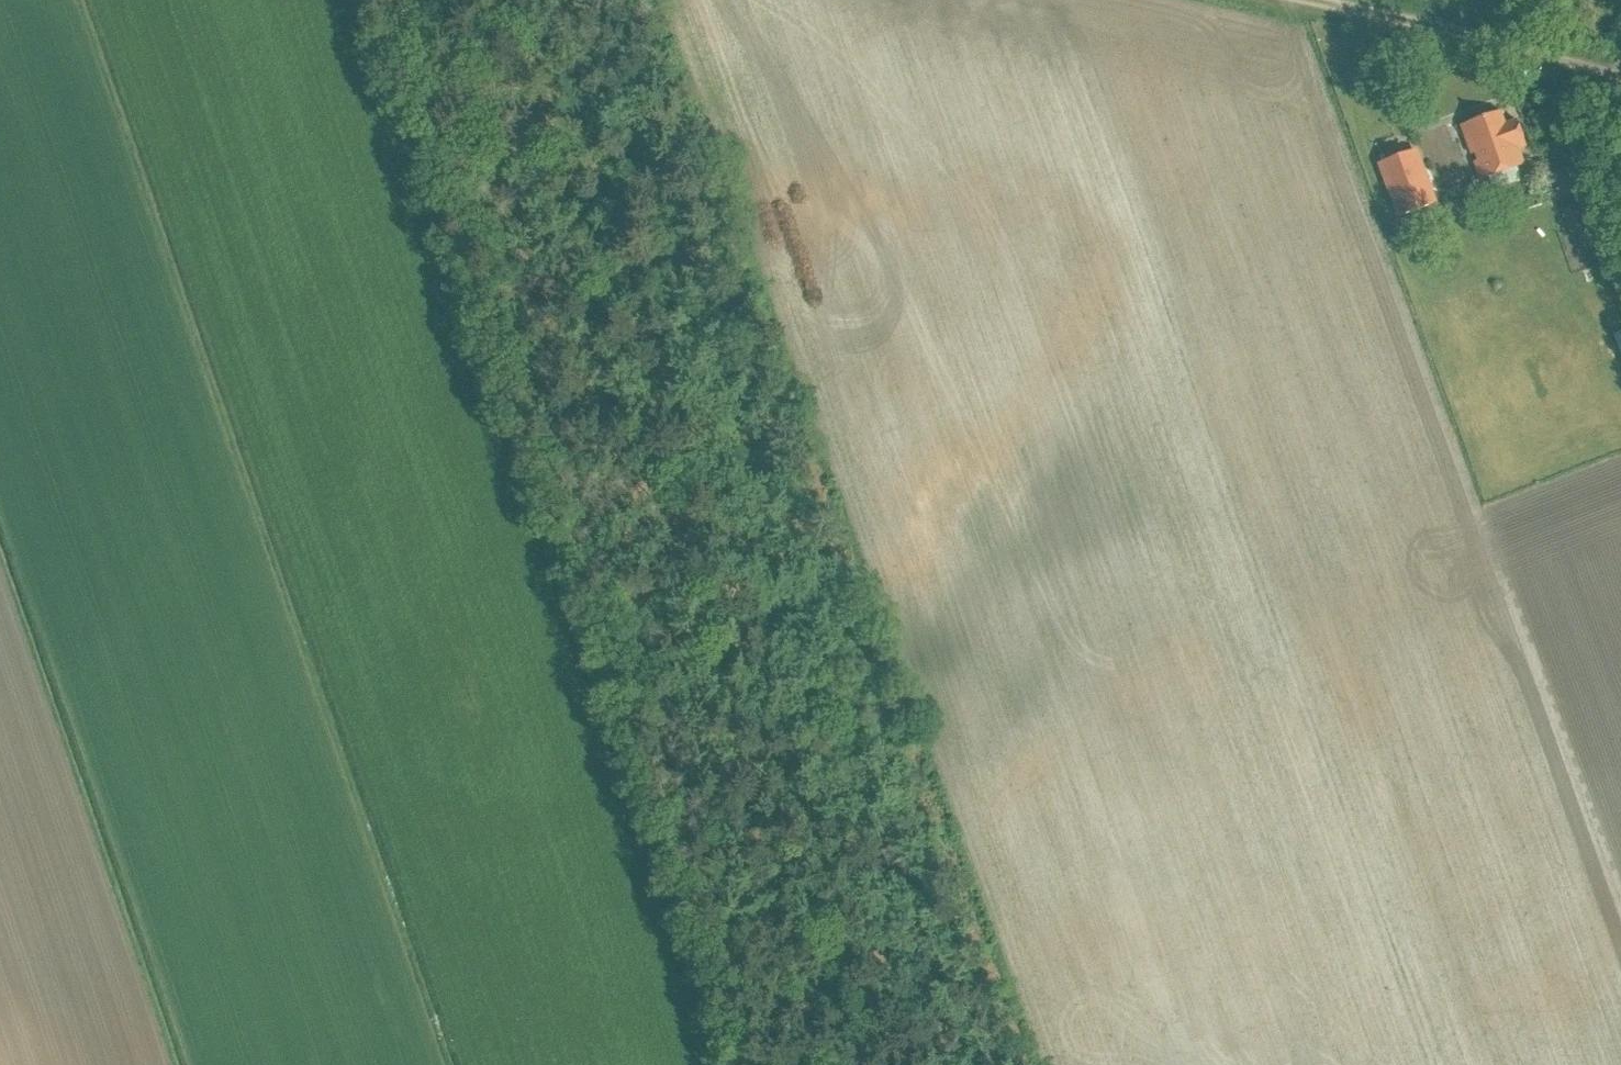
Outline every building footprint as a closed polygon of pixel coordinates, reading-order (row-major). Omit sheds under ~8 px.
[(1499,112),(1459,126),(1469,156),(1474,154),(1477,162),(1472,163),(1478,179),(1523,163),(1518,150),(1524,147),(1515,121),(1503,125),(1499,112)] [(1417,151),(1379,165),(1399,218),(1436,204),(1417,151)]
